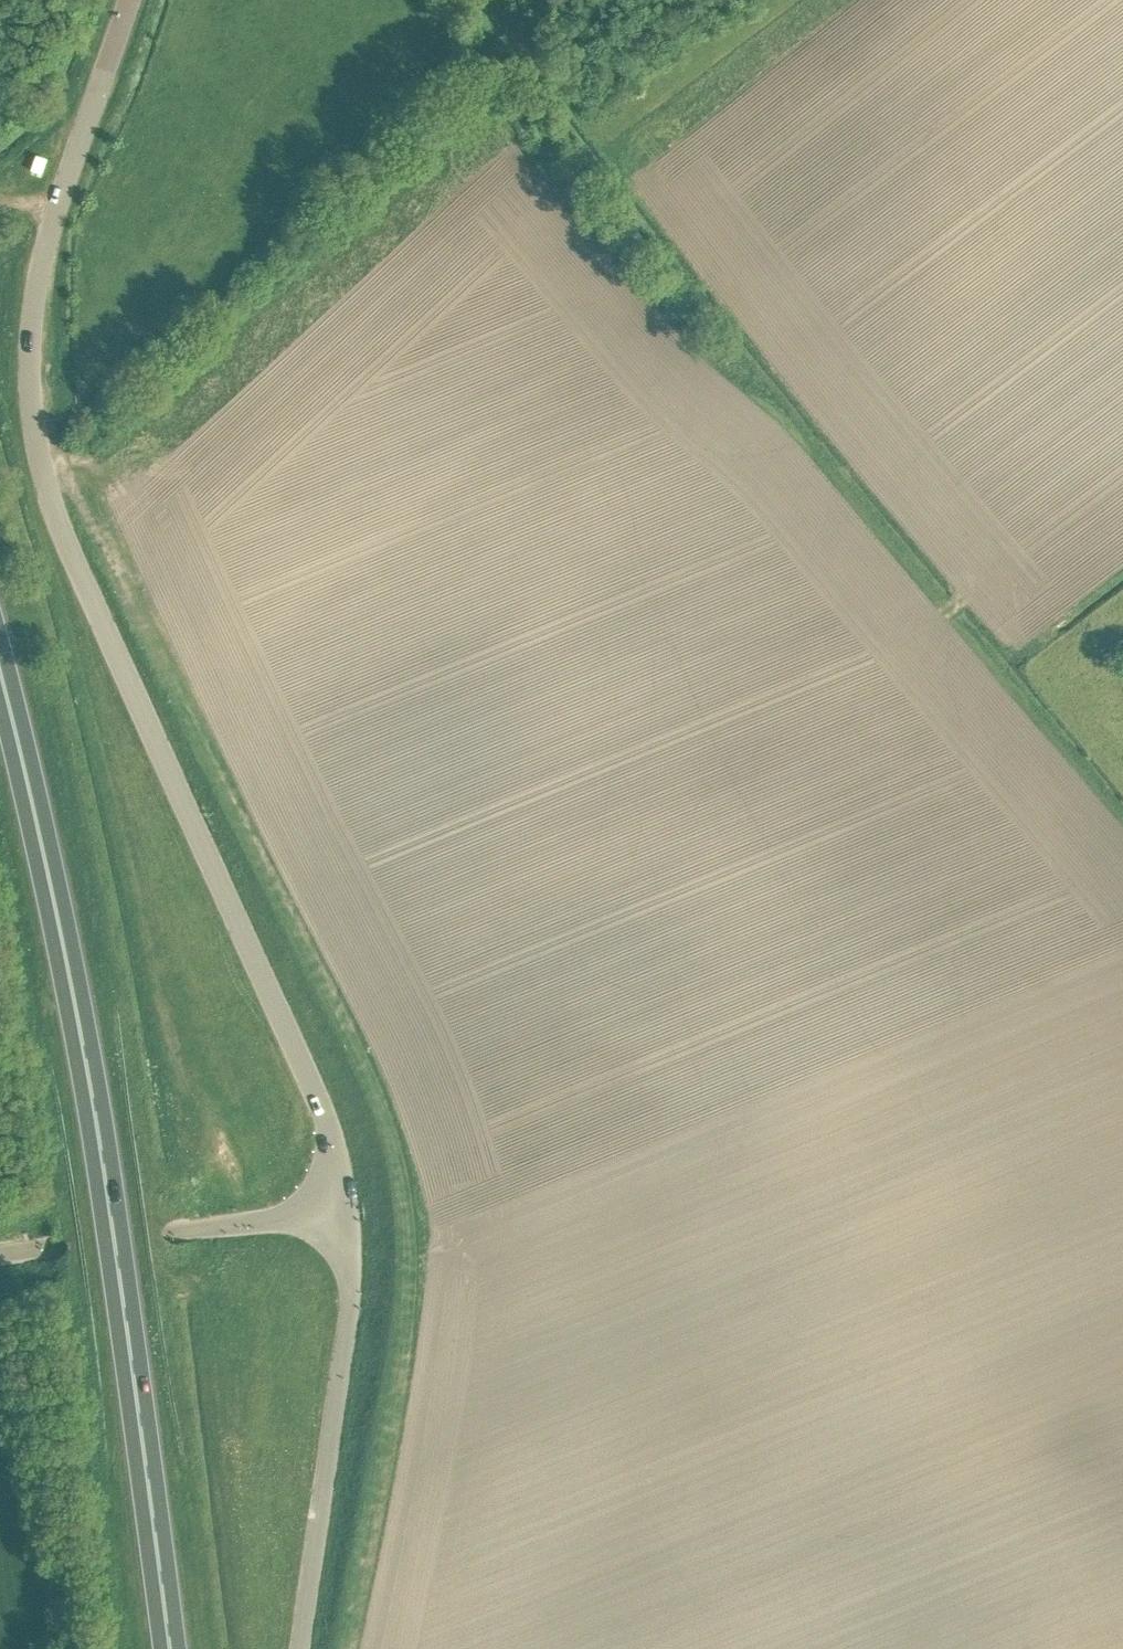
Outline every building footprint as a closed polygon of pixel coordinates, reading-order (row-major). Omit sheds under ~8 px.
[(31,171),(42,175),(48,160),(37,156),(31,171)]
